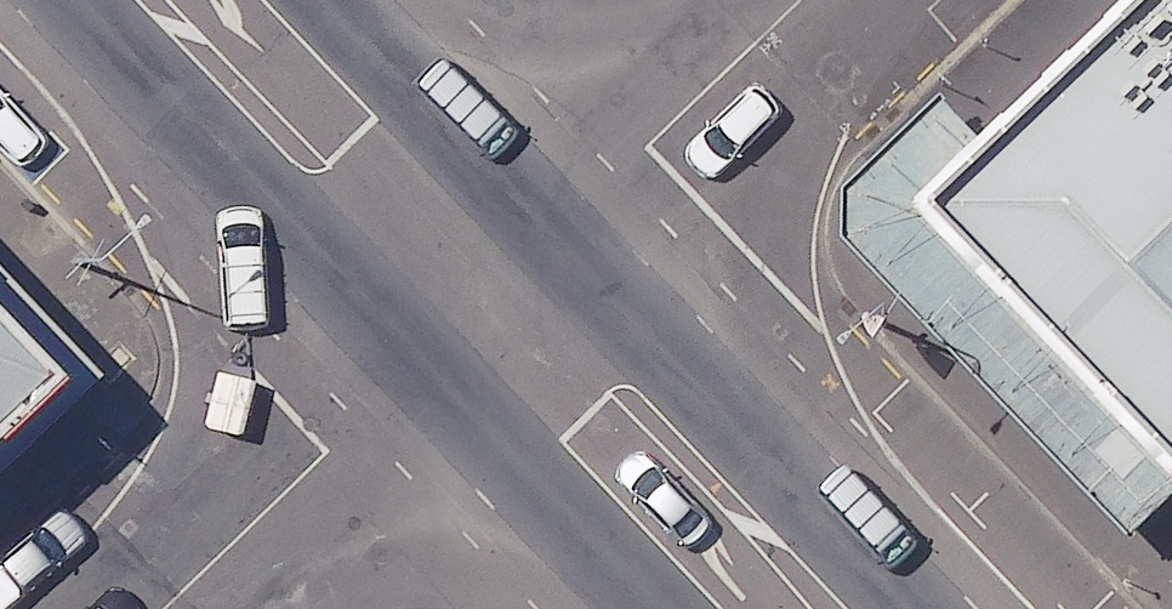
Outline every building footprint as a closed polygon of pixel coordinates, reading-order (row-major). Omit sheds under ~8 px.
[(903,221),(1163,497),(1171,488),(1171,0),(1140,0),(903,221)] [(1163,497),(1171,507),(1171,488),(1163,497)]
